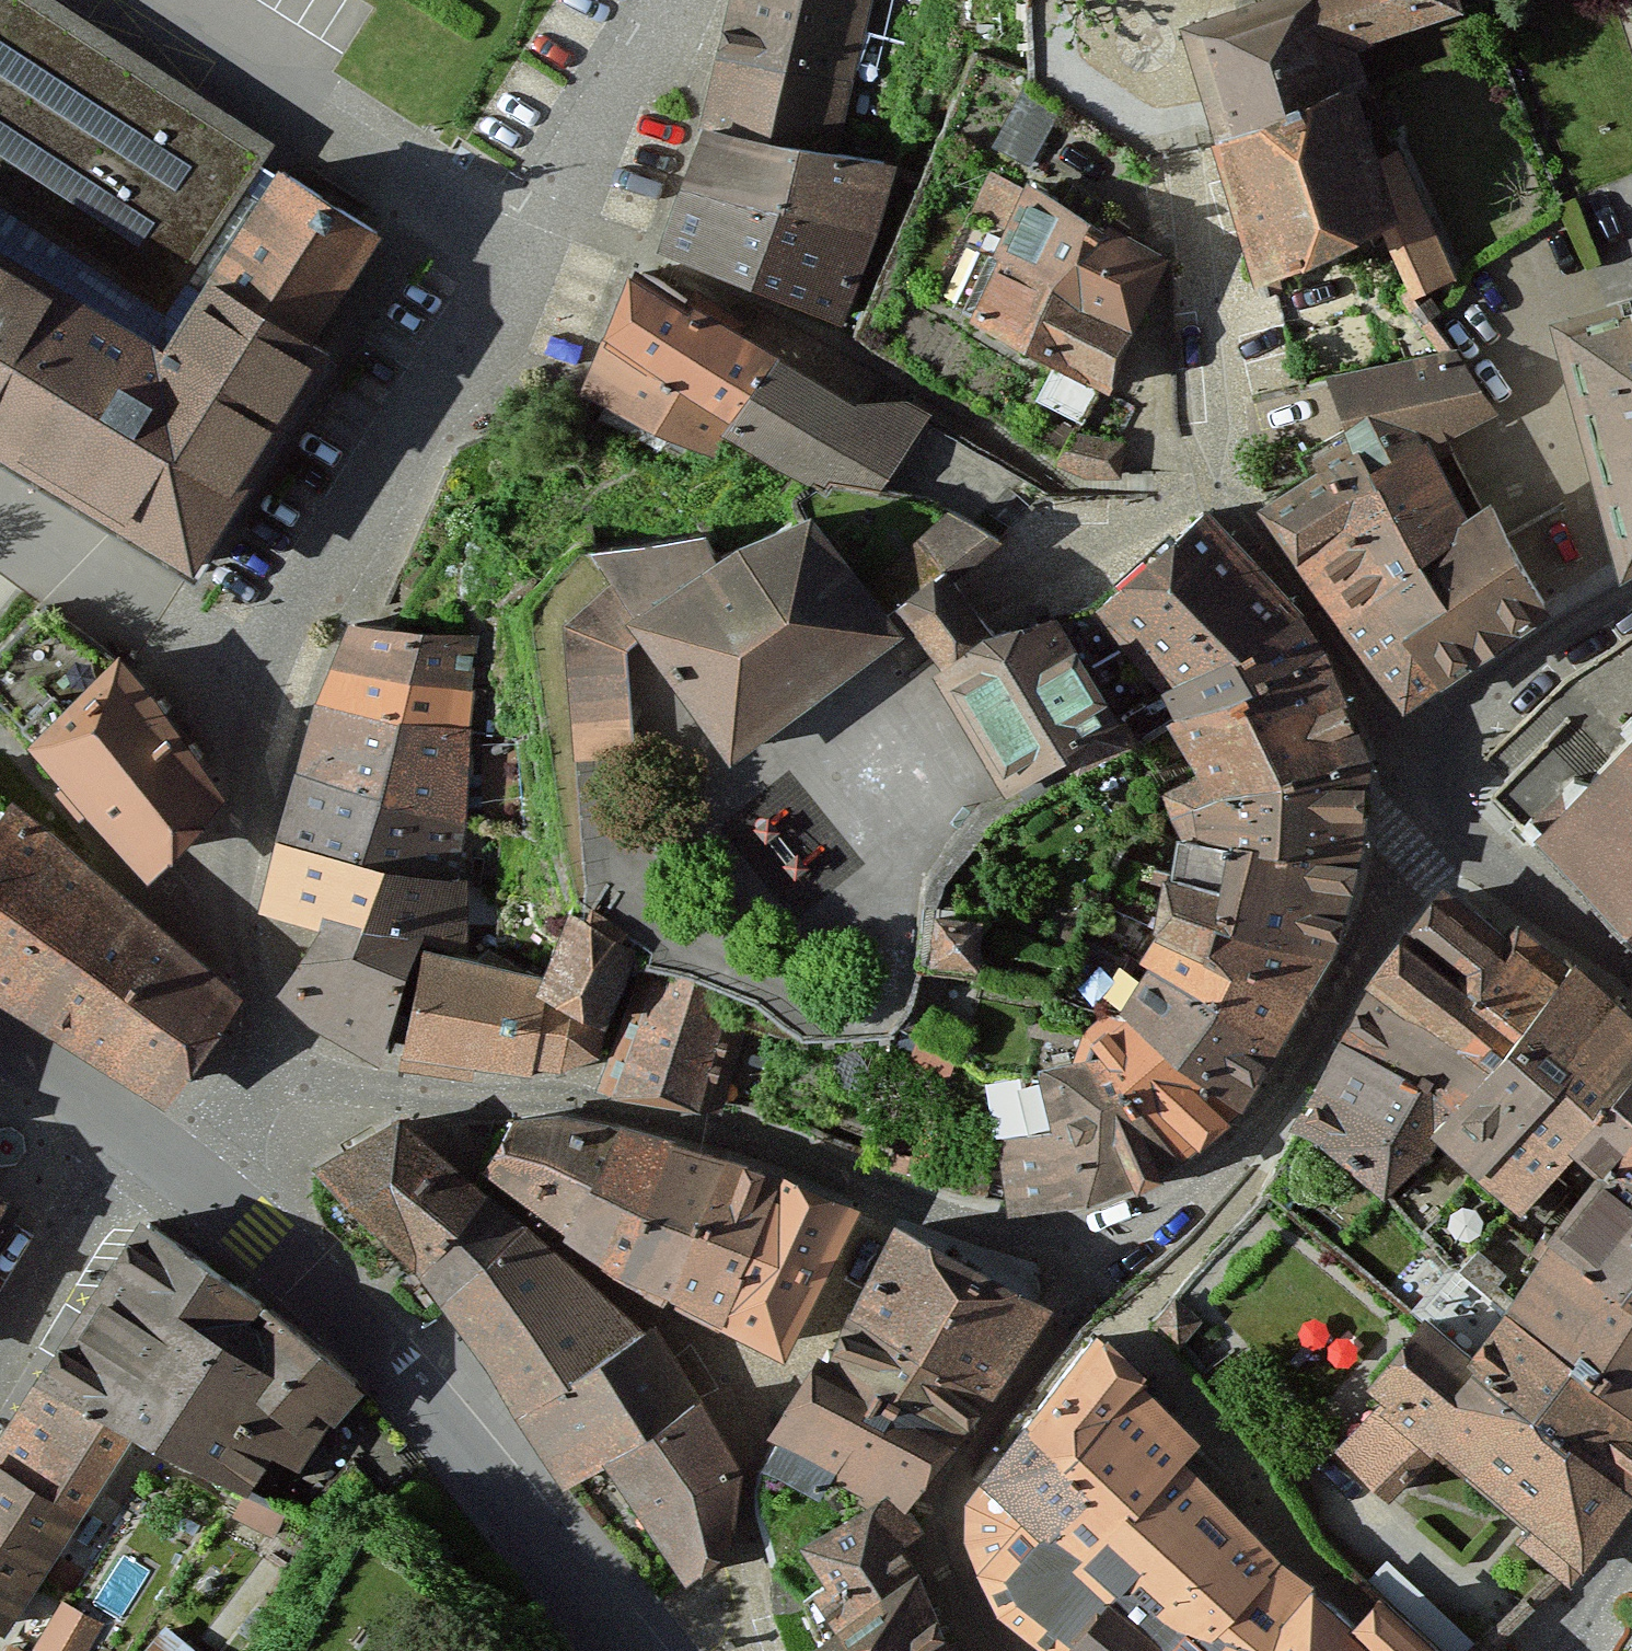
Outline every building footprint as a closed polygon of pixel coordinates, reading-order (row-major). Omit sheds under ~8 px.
[(51,0),(0,0),(0,259),(141,351),(192,272),(261,166),(275,146),(51,0)] [(717,49),(858,72),(872,0),(727,0),(717,49)] [(1339,0),(1238,0),(1224,5),(1173,24),(1197,131),(1347,78),(1337,44),(1352,38),(1339,0)] [(1450,0),(1339,0),(1352,38),(1451,4),(1450,0)] [(858,72),(717,49),(697,119),(843,151),(858,72)] [(1347,78),(1197,131),(1206,161),(1228,242),(1240,285),(1371,224),(1383,218),(1367,155),(1347,78)] [(843,151),(697,119),(646,246),(853,318),(897,165),(843,151)] [(1387,148),(1367,155),(1383,218),(1371,224),(1403,294),(1447,277),(1387,148)] [(377,238),(261,166),(192,272),(309,347),(377,238)] [(1106,225),(1020,185),(955,316),(1104,387),(1129,327),(1161,250),(1106,225)] [(0,259),(0,460),(181,575),(322,356),(309,347),(192,272),(141,351),(0,259)] [(778,359),(692,305),(685,312),(627,277),(580,389),(717,456),(729,437),(778,359)] [(1536,318),(1605,567),(1631,551),(1631,296),(1536,318)] [(1448,343),(1320,373),(1344,459),(1414,428),(1423,443),(1497,410),(1448,343)] [(856,409),(778,359),(729,437),(821,495),(828,485),(880,495),(905,455),(928,419),(905,405),(856,409)] [(1344,459),(1256,498),(1338,616),(1369,661),(1396,701),(1459,664),(1538,618),(1480,494),(1459,508),(1423,443),(1414,428),(1344,459)] [(1193,503),(1082,601),(1153,681),(1297,611),(1279,591),(1193,503)] [(612,650),(618,645),(704,759),(892,633),(852,588),(792,520),(710,542),(703,528),(569,545),(597,583),(552,623),(558,767),(621,760),(612,650)] [(907,548),(852,588),(892,633),(903,651),(913,666),(973,627),(956,604),(907,548)] [(480,632),(346,602),(331,648),(474,683),(480,632)] [(1038,607),(973,627),(913,666),(988,791),(1043,754),(1063,775),(1113,747),(1038,607)] [(1297,611),(1153,681),(1165,715),(1318,650),(1310,636),(1297,611)] [(472,718),(474,683),(331,648),(316,680),(472,718)] [(1165,715),(1168,740),(1199,793),(1353,746),(1344,720),(1318,650),(1165,715)] [(120,657),(30,748),(151,873),(234,796),(120,657)] [(466,804),(472,718),(316,680),(293,755),(466,804)] [(1616,754),(1573,714),(1506,786),(1527,806),(1521,813),(1631,917),(1631,737),(1616,754)] [(1355,824),(1353,746),(1199,793),(1173,801),(1177,818),(1356,833),(1355,824)] [(293,755),(277,816),(362,836),(454,857),(466,804),(293,755)] [(4,797),(0,803),(0,986),(164,1085),(194,1049),(237,990),(4,797)] [(307,911),(421,938),(458,949),(472,864),(454,857),(362,836),(277,816),(259,872),(263,902),(279,905),(307,911)] [(1322,953),(1356,833),(1177,818),(1155,902),(1322,953)] [(1447,866),(1410,915),(1523,998),(1560,952),(1447,866)] [(1272,1039),(1322,953),(1155,902),(1137,956),(1272,1039)] [(421,938),(279,905),(269,960),(276,969),(344,1022),(379,1045),(421,938)] [(626,956),(555,912),(525,967),(517,988),(596,1031),(626,956)] [(1410,915),(1364,981),(1471,1061),(1484,1045),(1523,998),(1410,915)] [(935,920),(928,971),(975,977),(982,927),(935,920)] [(403,1049),(401,1056),(440,1064),(474,1071),(476,1053),(553,1063),(597,1055),(596,1031),(517,988),(525,967),(458,949),(421,938),(403,1049)] [(1436,1125),(1480,1158),(1612,994),(1560,952),(1523,998),(1484,1045),(1471,1061),(1440,1099),(1426,1116),(1436,1125)] [(1252,1080),(1272,1039),(1137,956),(1120,1013),(1242,1102),(1252,1080)] [(691,985),(641,972),(604,1089),(644,1094),(719,1103),(754,1022),(691,985)] [(1471,1061),(1364,981),(1333,1031),(1440,1099),(1471,1061)] [(1612,994),(1480,1158),(1525,1194),(1561,1150),(1631,1061),(1631,1010),(1612,994)] [(1223,1118),(1242,1102),(1120,1013),(1075,1048),(1186,1150),(1223,1118)] [(1440,1099),(1333,1031),(1320,1058),(1301,1098),(1293,1114),(1386,1186),(1436,1125),(1426,1116),(1440,1099)] [(1128,1185),(1186,1150),(1075,1048),(1032,1067),(1042,1130),(998,1138),(1007,1209),(1067,1197),(1128,1185)] [(1561,1150),(1586,1175),(1631,1213),(1631,1061),(1561,1150)] [(478,1196),(399,1127),(327,1168),(412,1262),(478,1196)] [(568,1141),(499,1130),(478,1163),(559,1222),(597,1145),(568,1141)] [(646,1150),(597,1145),(559,1222),(661,1285),(686,1160),(671,1156),(646,1150)] [(727,1169),(686,1160),(661,1285),(722,1320),(767,1179),(727,1169)] [(1491,1312),(1631,1428),(1631,1304),(1609,1287),(1631,1254),(1631,1213),(1586,1175),(1498,1302),(1491,1312)] [(788,1188),(767,1179),(722,1320),(773,1346),(847,1213),(788,1188)] [(518,1226),(478,1196),(412,1262),(440,1295),(518,1226)] [(260,1295),(137,1215),(95,1279),(57,1336),(33,1374),(44,1381),(129,1436),(244,1492),(268,1453),(297,1467),(330,1417),(223,1352),(260,1295)] [(518,1226),(440,1295),(515,1410),(639,1328),(518,1226)] [(960,1264),(881,1227),(805,1356),(953,1431),(1031,1297),(960,1264)] [(1631,1304),(1631,1254),(1609,1287),(1631,1304)] [(1491,1312),(1498,1302),(1447,1265),(1406,1317),(1343,1387),(1365,1408),(1323,1453),(1358,1486),(1408,1436),(1570,1561),(1631,1484),(1631,1428),(1491,1312)] [(1199,1311),(1176,1288),(1154,1308),(1177,1332),(1199,1311)] [(639,1328),(515,1410),(558,1484),(596,1457),(703,1383),(639,1328)] [(1097,1337),(978,1487),(964,1506),(963,1543),(995,1618),(1037,1650),(1442,1650),(1381,1600),(1353,1630),(1187,1463),(1200,1447),(1097,1337)] [(805,1356),(793,1349),(759,1426),(900,1496),(953,1431),(805,1356)] [(129,1436),(44,1381),(0,1451),(0,1631),(1,1632),(129,1436)] [(703,1383),(596,1457),(683,1571),(731,1530),(734,1467),(703,1383)] [(783,1645),(788,1650),(965,1650),(899,1557),(783,1645)] [(106,1602),(60,1592),(49,1646),(74,1650),(96,1650),(106,1602)] [(206,1648),(166,1615),(136,1650),(204,1650),(206,1648)]
